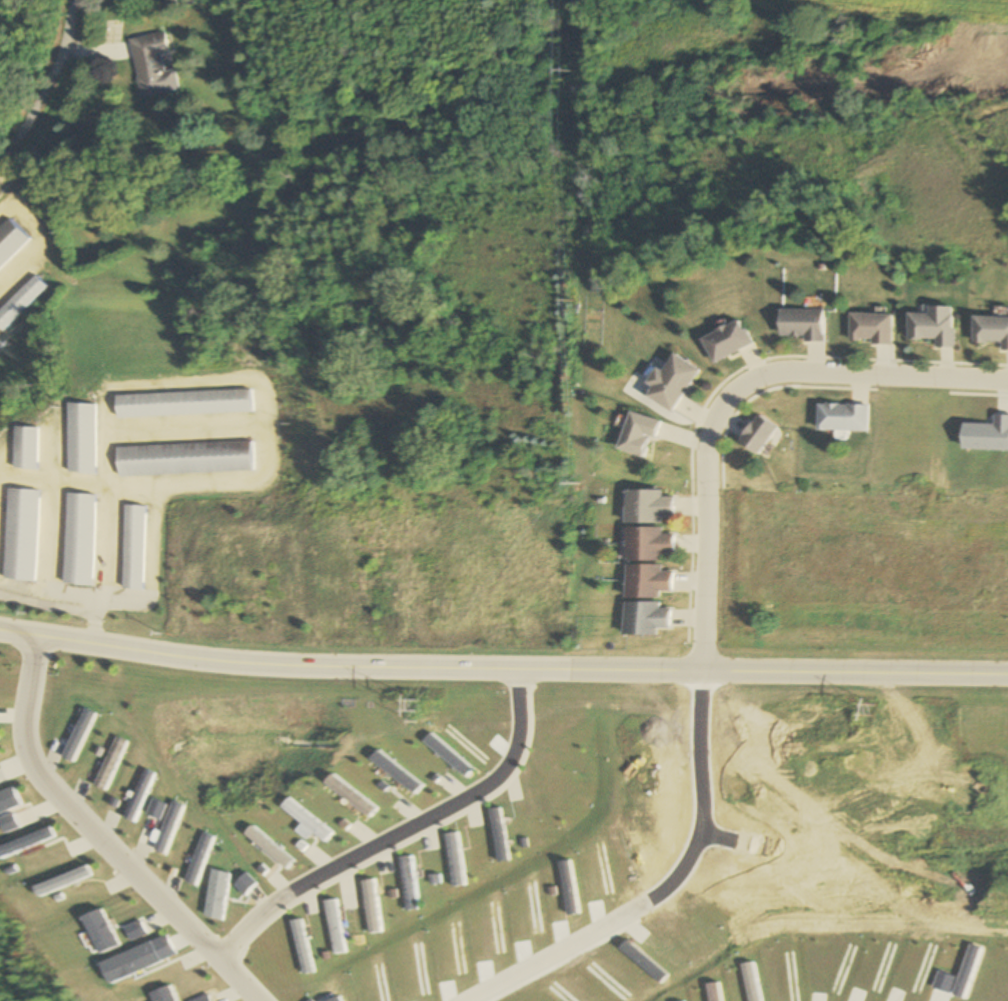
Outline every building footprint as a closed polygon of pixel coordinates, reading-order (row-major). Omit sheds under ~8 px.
[(131,39),(142,98),(178,91),(167,32),(131,39)] [(32,239),(11,218),(0,229),(0,271),(32,239)] [(5,332),(50,287),(37,275),(0,313),(0,328),(5,332)] [(936,341),(936,348),(955,348),(955,307),(924,307),(924,313),(909,313),(909,341),(936,341)] [(824,310),(780,310),(780,338),(805,338),(805,343),(824,343),(824,310)] [(891,345),(891,315),(850,314),(849,344),(891,345)] [(1007,351),(1007,318),(974,318),(974,345),(1002,345),(1002,351),(1007,351)] [(753,345),(740,320),(701,341),(714,365),(753,345)] [(670,414),(699,371),(674,355),(662,373),(656,369),(645,384),(651,388),(645,397),(670,414)] [(123,395),(124,418),(251,414),(250,391),(123,395)] [(68,474),(98,475),(101,405),(71,404),(68,474)] [(816,432),(867,432),(867,406),(816,406),(816,432)] [(648,439),(654,441),(659,422),(627,413),(617,451),(642,458),(648,439)] [(737,443),(755,457),(777,429),(758,415),(737,443)] [(38,429),(14,428),(13,470),(37,471),(38,429)] [(251,444),(121,448),(122,477),(252,473),(251,444)] [(1,580),(31,582),(37,492),(6,490),(1,580)] [(661,524),(661,519),(671,519),(671,497),(660,497),(660,492),(625,492),(625,524),(661,524)] [(59,585),(88,587),(95,497),(65,495),(59,585)] [(151,508),(127,506),(121,590),(145,591),(151,508)] [(661,529),(626,529),(626,561),(660,561),(660,555),(672,555),(672,535),(661,535),(661,529)] [(661,599),(661,593),(672,593),(672,572),(661,572),(661,565),(626,565),(626,599),(661,599)] [(661,603),(626,603),(626,637),(661,637),(661,629),(673,629),(673,609),(661,609),(661,603)]
